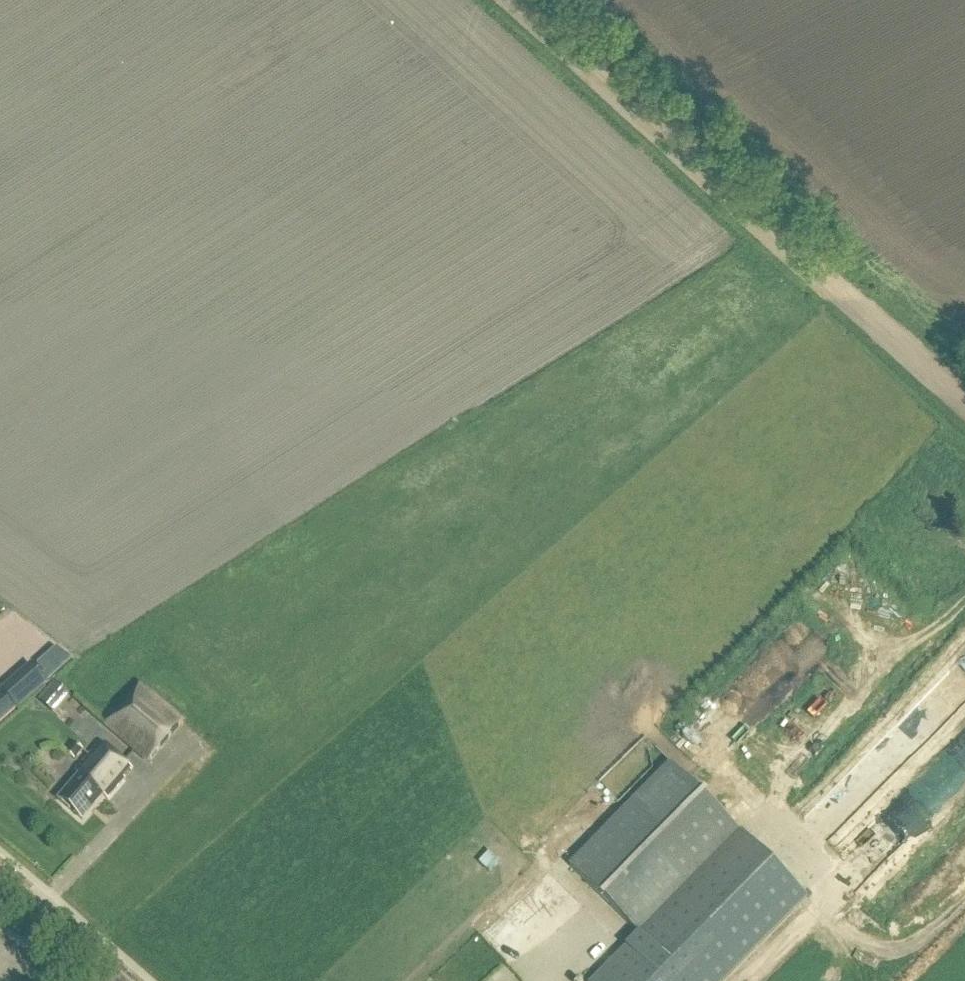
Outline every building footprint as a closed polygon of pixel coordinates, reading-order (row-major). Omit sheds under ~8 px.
[(48,685),(73,662),(57,649),(37,667),(45,676),(42,679),(48,685)] [(17,714),(19,716),(51,688),(48,685),(42,679),(33,668),(2,696),(3,697),(0,700),(0,730),(17,714)] [(50,708),(65,694),(58,686),(43,700),(50,708)] [(184,727),(141,690),(106,730),(149,767),(184,727)] [(59,715),(75,700),(68,694),(53,709),(59,715)] [(638,738),(594,775),(602,784),(612,775),(625,789),(618,795),(622,800),(662,766),(638,738)] [(61,806),(83,825),(103,800),(108,804),(133,775),(101,747),(77,777),(81,781),(61,806)] [(78,747),(69,757),(78,765),(87,756),(78,747)] [(570,869),(639,937),(741,834),(672,766),(570,869)] [(741,834),(639,937),(596,980),(728,980),(807,900),(741,834)] [(466,864),(481,879),(499,860),(485,846),(466,864)]
